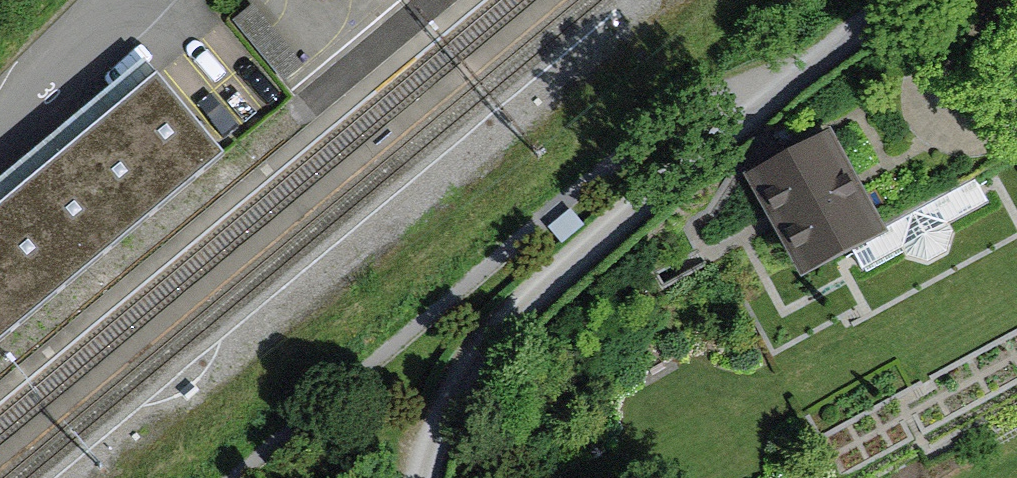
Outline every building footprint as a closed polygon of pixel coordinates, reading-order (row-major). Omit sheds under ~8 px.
[(0,216),(0,318),(206,148),(156,87),(0,216)] [(888,236),(830,131),(744,178),(801,283),(888,236)]
